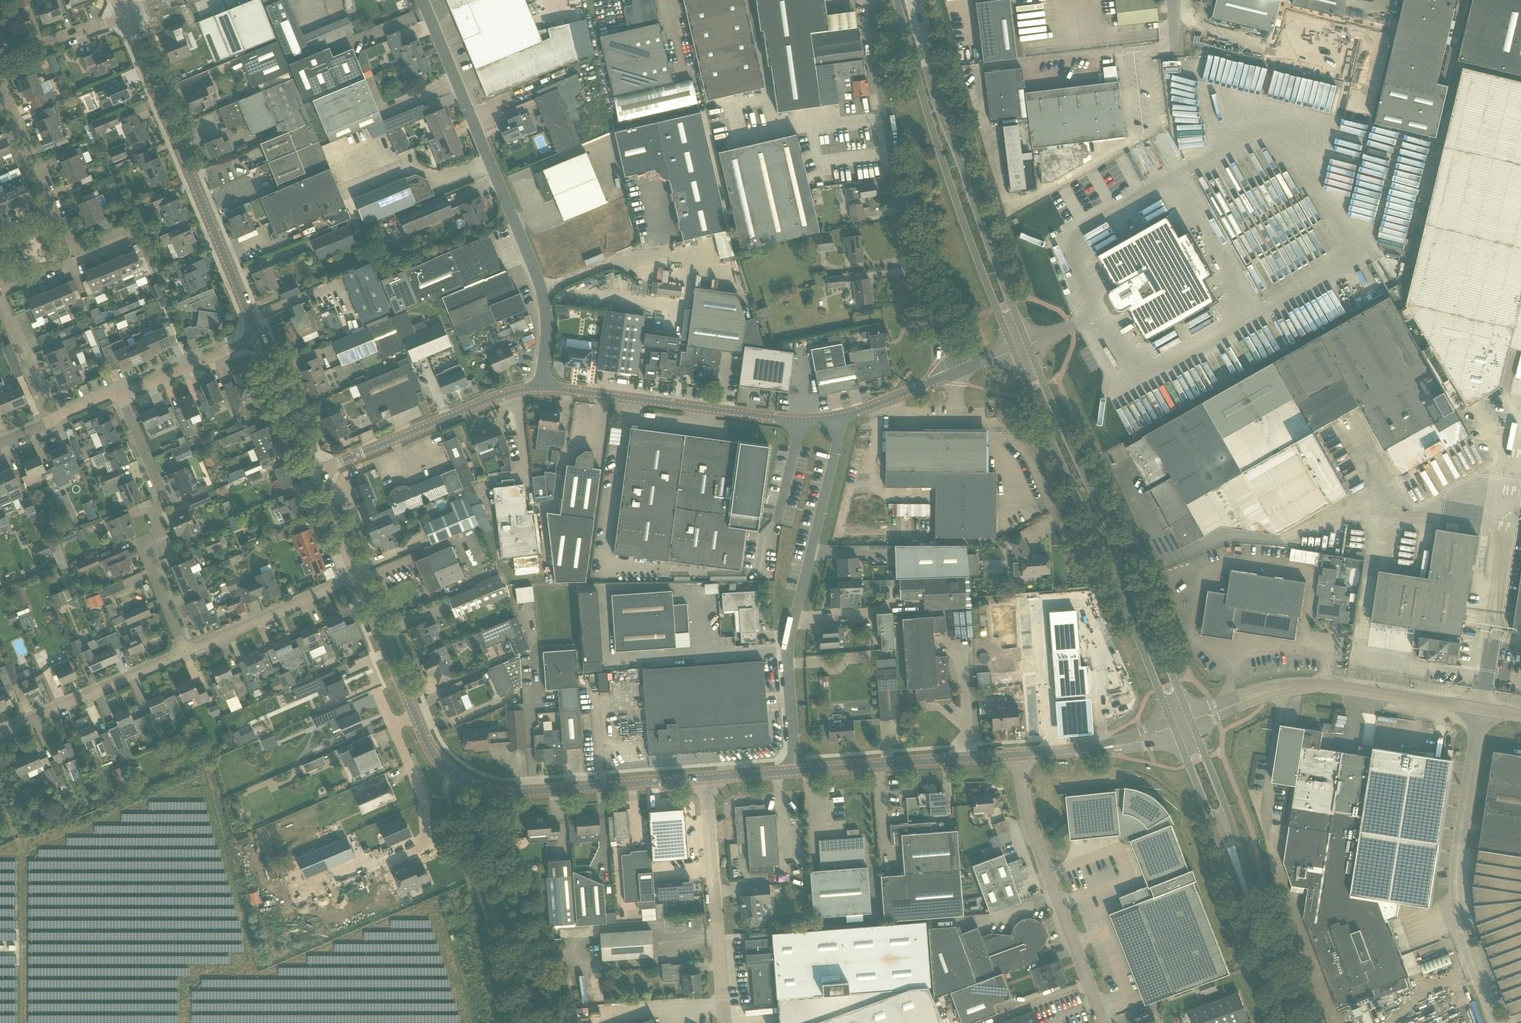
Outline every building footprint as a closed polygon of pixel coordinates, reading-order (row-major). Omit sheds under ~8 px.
[(44,24),(62,18),(56,0),(51,0),(37,5),(44,24)] [(229,11),(245,51),(276,38),(263,7),(260,0),(254,0),(229,11)] [(288,61),(310,52),(309,51),(345,36),(354,33),(348,18),(303,36),(291,6),(298,3),(297,0),(262,0),(265,7),(266,7),(288,61)] [(486,98),(578,60),(569,24),(538,31),(525,0),(446,0),(486,98)] [(600,37),(613,97),(673,83),(659,23),(655,7),(657,6),(656,0),(641,0),(640,0),(641,3),(624,7),(629,30),(600,37)] [(706,102),(765,88),(744,0),(683,0),(706,102)] [(819,107),(816,84),(809,33),(828,31),(826,16),(826,13),(825,13),(823,13),(821,0),(755,0),(760,32),(764,31),(769,67),(771,67),(777,113),(819,107)] [(983,63),(1016,59),(1009,0),(1000,0),(983,2),(975,3),(977,18),(978,23),(983,63)] [(1115,1),(1118,26),(1147,22),(1158,21),(1155,0),(1121,0),(1115,1)] [(1274,32),(1281,0),(1202,0),(1201,3),(1216,6),(1213,17),(1274,32)] [(1344,18),(1348,0),(1294,0),(1293,6),(1344,18)] [(1437,138),(1449,86),(1438,84),(1456,6),(1455,6),(1457,0),(1405,0),(1404,4),(1398,31),(1392,53),(1366,46),(1349,117),(1437,138)] [(1520,76),(1520,0),(1473,0),(1459,61),(1520,76)] [(1282,3),(1268,61),(1348,80),(1340,114),(1349,117),(1366,46),(1392,53),(1398,31),(1372,24),(1344,18),(1293,6),(1282,3)] [(214,16),(198,22),(214,63),(245,51),(229,11),(229,10),(214,16)] [(9,26),(12,35),(32,28),(29,19),(27,12),(7,18),(9,26)] [(357,19),(352,22),(356,32),(367,28),(365,22),(357,19)] [(172,44),(165,47),(171,63),(179,60),(178,56),(190,51),(184,36),(190,34),(189,33),(185,22),(166,30),(171,39),(172,44)] [(860,32),(859,27),(857,28),(828,31),(809,33),(816,84),(819,107),(845,104),(843,93),(842,80),(853,79),(866,77),(865,76),(866,76),(865,72),(863,60),(863,56),(862,56),(861,45),(861,41),(860,41),(859,32),(860,32)] [(391,35),(387,37),(393,49),(391,50),(395,59),(390,61),(393,68),(398,66),(424,55),(418,41),(409,45),(406,46),(405,44),(406,44),(400,31),(391,35)] [(240,58),(253,88),(290,72),(278,42),(240,58)] [(324,50),(289,64),(305,102),(365,77),(361,67),(353,50),(328,60),(324,50)] [(359,60),(365,59),(363,50),(357,51),(359,60)] [(98,65),(101,74),(108,72),(107,70),(118,65),(112,51),(97,57),(95,51),(80,57),(85,70),(98,65)] [(57,56),(60,63),(67,60),(64,53),(57,56)] [(52,57),(51,57),(47,59),(50,66),(58,62),(55,55),(52,57)] [(424,55),(398,66),(400,70),(407,67),(412,78),(412,77),(415,82),(417,83),(427,79),(424,72),(430,70),(430,69),(431,67),(428,61),(426,61),(424,55)] [(1095,57),(1097,71),(1113,69),(1112,55),(1095,57)] [(369,64),(361,67),(365,77),(365,79),(374,76),(369,64)] [(21,87),(18,88),(20,92),(40,84),(44,82),(42,76),(38,78),(36,73),(39,72),(37,66),(26,71),(28,76),(19,80),(21,87)] [(1248,93),(1304,105),(1310,78),(1285,73),(1283,81),(1278,80),(1280,71),(1253,66),(1248,93)] [(1021,68),(984,72),(990,122),(1002,120),(1002,124),(1000,124),(1008,194),(1020,192),(1026,191),(1037,190),(1034,163),(1039,162),(1041,184),(1051,182),(1081,165),(1080,157),(1086,157),(1087,155),(1086,146),(1084,145),(1078,145),(1078,143),(1125,137),(1118,81),(1026,93),(1025,81),(1023,81),(1021,68)] [(1469,407),(1501,387),(1510,348),(1520,350),(1520,82),(1464,68),(1407,306),(1464,399),(1469,407)] [(545,125),(558,154),(581,144),(572,122),(580,119),(575,108),(579,106),(574,94),(583,90),(580,84),(576,75),(539,90),(537,94),(539,97),(535,99),(541,115),(545,125)] [(246,123),(251,136),(277,125),(281,135),(311,123),(293,78),(263,90),(263,91),(219,109),(225,124),(227,123),(230,130),(246,123)] [(313,101),(330,143),(383,121),(365,79),(342,88),(313,101)] [(853,79),(842,80),(843,93),(854,91),(854,95),(855,97),(858,97),(868,95),(866,80),(853,82),(853,79)] [(40,84),(20,92),(22,97),(25,96),(28,102),(31,101),(35,109),(42,106),(48,104),(47,101),(51,99),(56,97),(53,91),(49,80),(48,81),(44,82),(40,84)] [(93,86),(76,93),(78,98),(95,91),(100,102),(103,109),(113,105),(114,106),(115,105),(116,107),(120,105),(120,103),(124,102),(126,101),(126,100),(132,98),(131,96),(132,96),(129,89),(128,89),(125,82),(112,88),(109,80),(99,84),(94,86),(93,86)] [(186,98),(192,114),(213,105),(210,96),(208,93),(216,90),(212,80),(195,87),(197,93),(186,98)] [(615,98),(620,122),(697,105),(692,81),(615,98)] [(91,97),(84,99),(88,111),(95,108),(91,97)] [(39,129),(36,130),(37,135),(58,126),(54,116),(59,114),(56,105),(37,113),(40,122),(37,123),(39,129)] [(391,142),(397,155),(408,150),(399,129),(417,121),(412,109),(383,121),(391,142)] [(444,109),(426,116),(435,138),(455,130),(452,123),(450,124),(448,118),(444,109)] [(115,113),(92,123),(97,134),(120,124),(115,113)] [(499,128),(506,143),(522,137),(537,131),(531,115),(528,116),(527,113),(520,116),(519,113),(505,119),(507,125),(499,128)] [(683,241),(714,234),(728,231),(701,113),(614,132),(625,177),(654,171),(654,172),(669,181),(683,241)] [(126,134),(131,146),(148,138),(144,129),(142,129),(136,114),(122,120),(127,134),(126,134)] [(537,117),(541,127),(545,125),(541,115),(537,117)] [(91,131),(87,132),(90,138),(97,135),(97,134),(92,123),(88,125),(91,131)] [(249,171),(319,142),(311,123),(281,135),(260,144),(268,163),(249,171)] [(55,140),(57,146),(69,142),(66,136),(68,135),(63,124),(58,126),(37,135),(39,140),(43,138),(45,144),(55,140)] [(435,138),(428,141),(437,163),(445,160),(453,157),(462,153),(458,143),(456,138),(458,137),(455,130),(435,138)] [(97,135),(90,138),(92,143),(100,140),(97,135)] [(721,163),(742,250),(820,232),(799,144),(796,135),(719,153),(721,163)] [(205,144),(211,159),(234,150),(230,140),(223,142),(221,138),(205,144)] [(1,157),(3,157),(13,153),(7,139),(0,142),(0,154),(1,157)] [(1267,141),(1219,163),(1230,186),(1278,163),(1267,141)] [(271,170),(279,190),(328,170),(326,165),(328,164),(319,142),(249,171),(261,166),(263,169),(268,172),(271,170)] [(61,170),(63,174),(83,166),(87,164),(80,148),(69,153),(71,158),(61,162),(64,169),(61,170)] [(111,154),(114,161),(127,156),(124,149),(111,154)] [(146,152),(135,156),(141,170),(145,168),(152,185),(167,179),(163,169),(162,169),(161,166),(162,165),(159,158),(150,162),(146,152)] [(554,199),(564,221),(607,203),(603,194),(586,153),(534,175),(545,202),(554,199)] [(132,155),(110,165),(113,170),(115,169),(118,167),(123,165),(134,160),(132,155)] [(1229,234),(1254,285),(1335,245),(1322,218),(1325,217),(1313,193),(1306,197),(1290,164),(1266,176),(1280,204),(1260,214),(1274,243),(1271,245),(1271,246),(1266,248),(1253,222),(1229,234)] [(80,180),(82,185),(93,181),(91,175),(87,176),(83,166),(63,174),(64,179),(68,178),(70,184),(80,180)] [(20,175),(18,169),(0,174),(0,181),(0,182),(20,175)] [(271,235),(273,240),(285,235),(284,232),(323,215),(328,228),(351,219),(330,169),(328,170),(279,190),(260,198),(274,232),(271,235)] [(382,183),(395,179),(394,174),(380,178),(382,183)] [(22,175),(12,179),(22,205),(33,201),(25,183),(22,175)] [(414,175),(406,178),(416,203),(434,195),(429,182),(428,180),(414,175)] [(354,200),(365,226),(416,204),(406,178),(354,200)] [(12,179),(1,184),(4,191),(5,191),(12,209),(22,205),(12,179)] [(864,186),(844,189),(846,196),(846,201),(861,198),(866,197),(876,196),(874,184),(864,186)] [(2,214),(12,209),(5,191),(4,191),(0,193),(0,208),(2,214)] [(82,211),(78,212),(80,217),(100,208),(107,206),(106,203),(107,202),(105,198),(104,198),(103,195),(100,196),(98,191),(96,192),(81,197),(84,203),(79,205),(82,211)] [(151,199),(155,206),(168,200),(165,193),(151,199)] [(398,216),(406,235),(453,215),(446,196),(398,216)] [(460,206),(469,227),(475,225),(477,226),(482,224),(482,222),(487,220),(481,205),(483,204),(480,197),(460,206)] [(161,207),(169,227),(185,220),(180,208),(181,207),(178,199),(161,207)] [(234,218),(230,219),(234,229),(232,229),(235,235),(236,235),(237,237),(254,230),(250,221),(247,213),(252,211),(249,203),(237,208),(233,209),(233,210),(236,217),(234,218)] [(849,206),(851,221),(864,219),(862,204),(849,206)] [(1007,217),(1022,210),(1019,204),(1003,211),(1007,217)] [(98,222),(102,233),(113,228),(108,217),(105,219),(100,208),(80,217),(82,221),(85,220),(88,226),(98,222)] [(1181,237),(1168,216),(1097,256),(1116,289),(1113,291),(1111,291),(1110,293),(1109,294),(1110,298),(1116,309),(1118,311),(1119,311),(1121,311),(1123,311),(1127,308),(1146,341),(1217,301),(1204,279),(1213,274),(1189,233),(1181,237)] [(311,242),(319,260),(356,245),(348,226),(311,242)] [(168,245),(174,259),(179,257),(193,251),(190,244),(196,241),(191,230),(182,234),(179,229),(161,236),(165,246),(168,245)] [(848,248),(850,263),(863,262),(860,235),(850,236),(844,237),(845,248),(848,248)] [(465,288),(486,279),(481,267),(497,261),(487,236),(441,255),(434,258),(434,259),(381,281),(395,314),(464,285),(465,288)] [(816,239),(818,250),(835,248),(833,237),(816,239)] [(135,277),(136,281),(149,275),(148,272),(150,271),(144,257),(138,259),(135,251),(125,256),(134,278),(135,277)] [(125,256),(115,260),(126,287),(137,283),(136,281),(135,277),(134,278),(125,256)] [(185,262),(176,266),(178,271),(187,267),(190,273),(184,275),(189,286),(184,288),(187,293),(196,289),(206,285),(201,274),(208,271),(203,260),(196,263),(194,258),(185,262)] [(115,260),(105,264),(114,286),(116,291),(126,287),(115,260)] [(109,284),(110,288),(114,286),(105,264),(95,268),(102,287),(103,286),(109,284)] [(342,275),(362,323),(390,312),(370,264),(342,275)] [(257,285),(261,294),(278,288),(270,267),(253,274),(256,282),(257,281),(259,285),(257,285)] [(94,294),(95,298),(106,293),(105,290),(103,286),(102,287),(95,268),(85,272),(88,280),(82,282),(88,297),(94,294)] [(442,297),(459,338),(496,322),(526,310),(519,293),(517,294),(507,271),(506,272),(505,271),(486,279),(465,288),(446,296),(442,297)] [(827,278),(828,288),(845,286),(844,276),(827,278)] [(859,280),(854,281),(856,305),(862,304),(872,303),(871,292),(869,293),(869,289),(871,289),(869,279),(859,280)] [(651,293),(681,297),(683,286),(669,284),(663,284),(663,283),(653,282),(651,293)] [(63,284),(58,286),(58,288),(66,306),(67,306),(72,304),(73,307),(75,311),(85,307),(84,303),(77,289),(72,291),(69,283),(63,286),(63,284)] [(159,283),(150,286),(155,299),(156,298),(163,296),(164,296),(159,283)] [(278,290),(283,300),(299,293),(296,286),(288,289),(287,286),(278,290)] [(57,310),(60,318),(69,314),(66,306),(58,288),(48,292),(56,310),(57,310)] [(645,333),(643,345),(664,348),(663,352),(660,352),(660,353),(650,352),(649,364),(646,364),(644,378),(655,379),(656,374),(660,374),(660,377),(672,379),(672,373),(683,374),(689,375),(692,378),(695,378),(695,382),(697,385),(701,386),(704,383),(705,380),(708,380),(711,378),(712,374),(715,375),(718,372),(719,369),(717,366),(720,363),(721,355),(720,353),(720,351),(741,354),(742,346),(763,348),(754,318),(746,321),(737,294),(695,288),(691,314),(687,346),(696,348),(695,355),(693,355),(693,353),(681,352),(679,367),(676,366),(677,354),(668,353),(669,349),(677,350),(679,338),(645,333)] [(39,296),(48,318),(49,322),(60,318),(57,310),(56,310),(48,292),(39,296)] [(206,332),(211,329),(212,329),(213,330),(215,329),(216,329),(218,328),(219,327),(220,326),(221,325),(221,324),(221,322),(222,321),(221,320),(221,318),(220,317),(219,316),(218,315),(223,312),(215,294),(202,300),(199,294),(185,300),(188,307),(195,304),(196,303),(199,301),(197,311),(199,312),(196,326),(192,328),(191,326),(184,329),(189,341),(207,334),(206,332)] [(26,310),(31,324),(38,322),(37,318),(42,316),(44,319),(48,318),(39,296),(28,300),(31,308),(26,310)] [(1169,525),(1182,548),(1200,538),(1200,539),(1222,526),(1277,534),(1348,494),(1313,433),(1360,406),(1400,476),(1470,436),(1390,297),(1203,403),(1134,443),(1126,448),(1150,491),(1168,481),(1187,515),(1169,525)] [(285,323),(293,341),(319,330),(310,310),(305,313),(301,303),(292,307),(296,316),(290,319),(291,321),(285,323)] [(1288,340),(1311,328),(1298,304),(1275,316),(1288,340)] [(134,312),(138,320),(136,316),(146,312),(144,307),(134,312)] [(754,311),(758,323),(772,318),(768,307),(754,311)] [(570,319),(569,310),(557,312),(558,320),(570,319)] [(597,370),(636,375),(644,316),(605,311),(601,342),(598,363),(597,370)] [(129,314),(128,314),(132,322),(133,322),(134,322),(136,321),(138,320),(134,312),(129,314)] [(403,339),(413,362),(451,346),(442,323),(433,327),(428,329),(424,321),(413,326),(408,312),(392,318),(405,349),(401,340),(403,339)] [(101,322),(109,319),(107,314),(106,314),(106,313),(99,316),(101,322)] [(95,323),(92,316),(85,319),(87,326),(95,323)] [(114,320),(116,325),(122,322),(126,320),(124,316),(114,320)] [(332,342),(342,366),(378,351),(382,359),(405,349),(392,318),(332,342)] [(524,319),(509,325),(513,334),(528,328),(524,319)] [(162,322),(152,326),(162,350),(172,346),(169,338),(175,335),(169,322),(163,324),(162,322)] [(93,328),(111,371),(122,367),(123,370),(134,366),(124,342),(122,340),(110,345),(102,324),(93,328)] [(65,332),(67,336),(77,332),(74,326),(70,327),(64,330),(65,332)] [(146,329),(142,331),(152,354),(158,352),(159,353),(163,352),(162,350),(152,326),(145,329),(146,329)] [(875,328),(861,331),(863,340),(869,339),(871,349),(885,346),(884,346),(884,341),(886,341),(888,341),(887,339),(890,339),(889,333),(886,333),(885,326),(875,328)] [(91,330),(85,332),(88,339),(93,336),(91,330)] [(53,331),(44,335),(47,344),(57,340),(53,331)] [(133,338),(143,362),(154,358),(152,354),(142,331),(137,335),(136,334),(132,336),(133,338)] [(1238,340),(1250,361),(1265,352),(1254,331),(1238,340)] [(492,334),(488,335),(491,346),(496,344),(492,334)] [(49,365),(49,366),(51,365),(70,358),(69,357),(67,352),(72,350),(73,349),(75,347),(76,345),(76,343),(76,340),(74,337),(52,346),(54,352),(46,355),(49,361),(48,362),(49,365)] [(128,341),(124,342),(134,366),(143,362),(133,338),(128,341)] [(563,348),(562,355),(565,356),(563,366),(574,367),(574,366),(579,367),(579,368),(589,369),(590,362),(598,363),(601,342),(592,341),(591,350),(581,349),(581,350),(576,349),(576,348),(566,347),(566,348),(563,348)] [(817,386),(819,396),(859,388),(858,382),(859,382),(853,352),(849,353),(851,364),(845,365),(841,344),(810,350),(817,386)] [(4,347),(16,377),(24,374),(11,345),(4,347)] [(98,346),(92,348),(95,356),(101,354),(98,346)] [(494,371),(495,373),(509,368),(508,366),(516,363),(509,346),(488,355),(491,363),(490,366),(492,370),(494,371)] [(744,346),(739,386),(761,389),(789,393),(791,373),(794,353),(744,346)] [(1230,357),(1232,356),(1227,346),(1218,351),(1227,369),(1234,366),(1230,357)] [(51,365),(55,376),(81,365),(77,354),(70,358),(51,365)] [(305,371),(302,372),(312,395),(321,391),(327,389),(320,373),(323,372),(318,359),(315,360),(312,361),(303,365),(305,371)] [(357,386),(365,405),(419,382),(411,363),(357,386)] [(438,380),(444,395),(469,385),(463,370),(463,371),(460,364),(443,371),(446,376),(438,380)] [(67,382),(69,388),(83,382),(80,376),(78,377),(76,371),(83,368),(81,365),(55,376),(59,385),(67,382)] [(224,386),(232,404),(242,400),(252,396),(251,394),(256,392),(254,387),(257,386),(253,381),(248,370),(241,373),(240,371),(235,373),(236,375),(235,376),(237,381),(235,382),(235,381),(224,386)] [(3,382),(13,409),(28,403),(18,381),(12,383),(5,386),(3,382)] [(207,400),(201,402),(208,420),(215,417),(213,413),(219,411),(216,403),(223,399),(216,381),(211,383),(210,381),(203,384),(204,386),(202,387),(207,400)] [(0,414),(13,409),(3,382),(0,383),(0,413),(0,414)] [(365,405),(373,424),(419,405),(414,392),(421,389),(419,382),(365,405)] [(416,394),(420,403),(425,400),(422,392),(416,394)] [(178,399),(183,411),(177,414),(187,437),(196,433),(190,418),(199,414),(190,394),(178,399)] [(156,409),(141,415),(146,428),(148,428),(151,435),(158,432),(159,432),(175,425),(171,418),(170,414),(170,413),(167,408),(157,412),(156,409)] [(322,420),(331,442),(349,434),(340,412),(322,420)] [(548,446),(564,448),(566,431),(557,430),(559,414),(540,412),(537,437),(549,439),(548,446)] [(98,432),(104,446),(110,444),(119,440),(111,420),(105,423),(102,416),(84,423),(90,435),(98,432)] [(251,435),(257,448),(278,439),(272,426),(251,435)] [(481,431),(471,434),(478,453),(480,452),(493,447),(496,456),(497,456),(509,452),(503,437),(497,439),(493,428),(481,432),(481,431)] [(683,435),(630,428),(614,554),(666,561),(740,571),(746,530),(757,531),(758,512),(762,513),(763,508),(759,508),(759,505),(761,505),(769,445),(767,445),(767,447),(756,445),(751,444),(741,443),(741,441),(739,441),(739,443),(683,435)] [(222,439),(225,447),(249,437),(245,429),(222,439)] [(885,472),(986,472),(986,432),(882,431),(882,439),(885,439),(885,472)] [(210,433),(200,438),(203,445),(214,441),(210,433)] [(456,437),(444,442),(455,467),(464,463),(467,462),(456,437)] [(70,441),(76,455),(76,456),(83,453),(76,438),(70,441)] [(253,464),(243,468),(247,476),(281,462),(278,455),(284,452),(278,439),(257,448),(254,449),(260,461),(253,464)] [(52,473),(57,485),(58,485),(73,479),(72,476),(83,471),(76,456),(76,455),(75,456),(77,460),(72,462),(65,446),(50,452),(56,466),(50,469),(52,473)] [(109,454),(108,451),(91,458),(94,466),(96,467),(110,461),(114,470),(129,464),(122,448),(109,454)] [(180,449),(173,452),(177,462),(184,458),(180,449)] [(547,513),(556,582),(586,582),(601,470),(591,468),(593,453),(585,452),(577,459),(576,466),(567,465),(565,475),(561,513),(547,513)] [(26,470),(20,473),(27,487),(43,480),(43,478),(41,473),(45,471),(39,457),(24,464),(25,468),(26,470)] [(205,460),(208,468),(215,465),(212,457),(205,460)] [(503,459),(504,466),(500,466),(501,472),(511,471),(510,458),(503,459)] [(467,462),(455,467),(460,478),(464,488),(463,488),(466,497),(476,492),(471,481),(475,481),(472,473),(471,473),(467,462)] [(279,480),(273,482),(275,489),(282,486),(283,490),(297,484),(288,464),(283,466),(275,470),(279,480)] [(208,469),(207,470),(209,476),(211,475),(216,473),(213,467),(208,469)] [(243,468),(236,471),(240,479),(247,476),(243,468)] [(0,471),(0,474),(12,501),(23,496),(19,487),(11,469),(8,470),(7,469),(0,471)] [(183,469),(169,475),(178,496),(190,491),(192,497),(209,490),(207,484),(198,488),(196,484),(190,486),(183,469)] [(391,495),(388,496),(393,508),(396,515),(405,511),(448,494),(462,487),(455,469),(440,475),(409,488),(408,487),(407,486),(405,486),(404,486),(402,486),(400,486),(399,487),(398,487),(396,488),(395,489),(394,489),(393,491),(392,492),(391,493),(390,494),(391,495)] [(95,479),(99,489),(102,487),(105,486),(114,482),(123,478),(120,471),(103,478),(102,476),(95,479)] [(535,503),(552,498),(556,473),(545,472),(544,476),(532,477),(535,503)] [(936,538),(996,538),(996,537),(995,537),(996,473),(986,472),(885,472),(885,488),(909,488),(936,488),(936,538)] [(47,475),(45,475),(45,477),(53,494),(58,507),(61,515),(68,512),(65,504),(66,504),(58,485),(57,485),(52,473),(47,475)] [(0,475),(0,506),(11,501),(0,475)] [(502,487),(493,488),(497,522),(534,515),(534,510),(527,511),(523,484),(515,486),(514,479),(502,481),(502,487)] [(134,480),(119,487),(120,491),(123,498),(127,505),(130,504),(142,499),(134,480)] [(114,482),(105,486),(107,491),(116,487),(114,482)] [(368,483),(355,488),(361,503),(357,504),(364,520),(372,517),(374,524),(391,517),(396,515),(393,508),(388,510),(377,515),(370,500),(374,498),(372,492),(368,483)] [(423,525),(431,544),(478,525),(463,488),(454,492),(457,499),(449,503),(453,512),(433,521),(423,525)] [(212,492),(189,501),(189,502),(191,506),(192,509),(196,508),(201,506),(211,501),(210,499),(209,498),(213,496),(212,492)] [(279,508),(273,511),(278,524),(285,521),(285,522),(303,514),(296,497),(290,500),(287,494),(275,499),(279,508)] [(36,513),(29,498),(22,501),(28,516),(36,513)] [(69,512),(75,526),(79,525),(70,502),(66,504),(65,504),(68,512),(69,512)] [(480,503),(471,507),(476,520),(486,516),(480,503)] [(891,516),(929,516),(929,503),(891,503),(891,516)] [(86,512),(89,520),(97,517),(94,509),(86,512)] [(2,510),(0,511),(0,524),(5,535),(10,533),(7,525),(9,524),(2,510)] [(183,534),(185,539),(200,532),(197,524),(194,525),(188,510),(176,516),(177,519),(171,522),(177,537),(183,534)] [(114,530),(119,542),(134,535),(130,524),(132,523),(128,514),(107,523),(111,531),(114,530)] [(237,514),(228,518),(232,529),(241,525),(242,525),(237,514)] [(39,517),(42,526),(48,524),(44,515),(39,517)] [(534,515),(497,522),(502,558),(539,554),(534,515)] [(382,528),(369,533),(372,541),(373,541),(373,543),(375,545),(377,546),(380,546),(382,545),(385,552),(396,548),(393,540),(394,539),(392,533),(397,531),(402,529),(399,523),(394,525),(391,518),(380,523),(382,528)] [(85,527),(78,530),(81,539),(88,537),(85,527)] [(308,561),(314,576),(326,571),(322,563),(323,562),(310,529),(293,536),(304,563),(308,561)] [(1379,571),(1372,622),(1415,628),(1412,648),(1420,649),(1419,659),(1427,660),(1437,662),(1437,661),(1438,661),(1446,663),(1457,665),(1461,638),(1451,636),(1452,634),(1462,635),(1477,536),(1457,533),(1437,529),(1429,579),(1379,571)] [(271,533),(264,536),(266,541),(273,539),(271,533)] [(1021,558),(1022,575),(1038,574),(1049,573),(1048,556),(1030,557),(1026,550),(1028,549),(1021,536),(1009,543),(1018,558),(1021,558)] [(205,543),(209,551),(222,546),(219,537),(205,543)] [(52,543),(49,544),(50,547),(53,554),(61,570),(61,571),(69,567),(59,546),(57,540),(52,543)] [(47,543),(35,548),(39,557),(51,552),(47,543)] [(966,546),(894,546),(895,579),(968,577),(966,546)] [(451,547),(393,571),(407,602),(464,578),(451,547)] [(1290,548),(1289,561),(1317,563),(1319,551),(1290,548)] [(103,560),(111,579),(121,575),(122,577),(133,572),(130,565),(129,566),(127,559),(130,558),(127,550),(103,560)] [(76,564),(80,574),(87,572),(86,568),(99,562),(96,555),(76,564)] [(172,567),(177,580),(200,571),(201,570),(199,563),(197,564),(194,558),(182,563),(172,567)] [(220,562),(224,573),(233,569),(229,558),(220,562)] [(837,559),(838,576),(855,575),(854,567),(858,567),(858,558),(837,559)] [(240,587),(246,604),(259,599),(258,597),(263,595),(265,600),(281,593),(272,570),(269,564),(260,568),(262,574),(256,576),(257,580),(240,587)] [(1319,575),(1316,595),(1322,596),(1321,600),(1328,601),(1331,585),(1346,587),(1335,585),(1337,570),(1323,568),(1322,575),(1319,575)] [(1232,629),(1293,638),(1296,616),(1301,617),(1306,582),(1231,571),(1227,596),(1210,593),(1204,633),(1231,637),(1232,629)] [(193,573),(177,580),(183,593),(191,590),(193,595),(207,589),(202,577),(195,580),(193,573)] [(449,598),(456,617),(508,596),(499,574),(476,584),(477,587),(449,598)] [(965,577),(899,579),(900,600),(924,599),(924,611),(966,608),(965,577)] [(226,581),(230,592),(238,589),(234,578),(226,581)] [(1513,632),(1520,633),(1520,579),(1513,632)] [(100,590),(103,598),(126,588),(122,580),(100,590)] [(831,597),(831,608),(850,607),(850,599),(850,594),(862,593),(861,581),(837,582),(838,588),(830,589),(831,593),(830,593),(830,597),(831,597)] [(717,584),(704,584),(703,603),(716,603),(717,584)] [(513,588),(515,603),(533,600),(531,585),(513,588)] [(1318,607),(1316,617),(1339,621),(1339,623),(1349,624),(1351,612),(1346,611),(1348,596),(1345,596),(1346,587),(1331,585),(1328,601),(1321,600),(1319,600),(1318,607)] [(195,601),(187,604),(192,617),(208,610),(205,605),(212,602),(207,589),(193,595),(195,601)] [(597,590),(577,592),(582,662),(602,661),(597,590)] [(67,604),(62,591),(52,595),(58,608),(67,604)] [(611,595),(615,652),(666,648),(676,648),(675,634),(689,633),(687,604),(673,605),(672,591),(662,592),(611,595)] [(740,610),(742,643),(757,642),(756,629),(758,629),(758,631),(759,631),(756,591),(722,593),(723,611),(740,610)] [(93,597),(92,597),(96,608),(104,604),(103,603),(100,594),(93,597)] [(1016,596),(1016,605),(1038,604),(1038,595),(1016,596)] [(241,596),(234,600),(235,602),(235,603),(237,608),(239,613),(246,610),(241,596)] [(106,606),(110,618),(118,615),(113,603),(106,606)] [(112,620),(115,626),(126,621),(128,625),(151,614),(147,605),(123,615),(112,620)] [(212,624),(214,631),(220,628),(222,627),(219,621),(220,621),(214,608),(192,617),(198,630),(212,624)] [(24,615),(19,617),(20,617),(22,623),(22,625),(24,630),(35,626),(33,621),(30,612),(24,615)] [(880,632),(882,650),(894,649),(891,613),(876,614),(877,632),(880,632)] [(8,616),(11,623),(18,620),(15,614),(8,616)] [(332,634),(337,646),(353,640),(354,642),(362,639),(355,623),(346,627),(341,615),(326,621),(332,634)] [(916,689),(916,701),(951,698),(950,689),(947,656),(935,657),(933,633),(946,632),(944,616),(932,617),(902,619),(907,689),(916,689)] [(477,646),(481,655),(488,652),(487,648),(508,639),(515,655),(530,649),(516,617),(473,635),(473,636),(466,639),(468,645),(472,648),(477,646)] [(409,629),(417,649),(426,645),(433,642),(429,632),(438,628),(435,619),(425,623),(418,625),(409,629)] [(126,643),(131,654),(145,648),(141,641),(147,639),(141,626),(141,625),(129,630),(133,639),(126,643)] [(304,656),(308,666),(315,663),(312,657),(325,652),(322,646),(324,645),(320,638),(321,638),(315,626),(308,629),(308,628),(301,631),(301,632),(301,633),(302,636),(296,639),(304,656)] [(823,637),(819,637),(820,648),(845,647),(843,628),(837,628),(837,627),(822,628),(823,637)] [(110,642),(98,648),(105,666),(118,660),(114,650),(122,646),(116,632),(108,636),(110,642)] [(288,638),(273,645),(277,654),(278,656),(286,673),(306,664),(296,639),(289,642),(288,638)] [(87,660),(92,671),(105,666),(98,648),(94,640),(81,646),(79,639),(71,642),(76,654),(80,664),(87,660)] [(354,644),(357,650),(359,657),(366,654),(361,641),(354,644)] [(434,673),(438,684),(452,678),(447,666),(452,664),(445,647),(430,653),(432,659),(423,662),(428,676),(434,673)] [(547,761),(548,765),(564,764),(564,760),(567,760),(566,749),(583,748),(582,738),(580,707),(575,649),(544,652),(547,690),(558,689),(561,729),(543,731),(543,735),(533,735),(534,750),(535,762),(547,761)] [(1078,649),(1052,651),(1055,698),(1089,695),(1087,666),(1080,666),(1078,649)] [(34,654),(41,672),(48,669),(41,651),(34,654)] [(259,651),(244,658),(249,669),(252,675),(271,667),(265,653),(260,655),(259,651)] [(488,669),(500,698),(515,691),(514,690),(522,687),(520,656),(497,665),(488,669)] [(57,674),(62,684),(76,678),(71,666),(68,659),(50,667),(54,676),(57,674)] [(763,661),(642,670),(649,755),(769,746),(763,661)] [(5,666),(12,682),(19,679),(12,663),(5,666)] [(214,671),(213,671),(218,682),(214,683),(218,693),(219,695),(224,693),(227,700),(237,696),(234,689),(233,689),(228,678),(233,676),(232,674),(228,665),(220,668),(218,667),(214,669),(214,671)] [(5,685),(12,682),(5,666),(0,668),(0,674),(1,677),(5,685)] [(896,669),(876,670),(880,720),(899,719),(896,669)] [(24,690),(28,699),(41,693),(36,682),(42,679),(38,670),(32,673),(33,675),(18,681),(22,691),(24,690)] [(279,676),(285,690),(296,685),(290,671),(279,676)] [(334,671),(302,685),(303,686),(307,696),(317,691),(319,696),(329,692),(330,692),(333,700),(349,694),(345,685),(343,680),(338,682),(338,681),(334,671)] [(597,673),(599,692),(609,692),(607,672),(597,673)] [(976,673),(977,687),(991,686),(990,672),(976,673)] [(463,681),(466,690),(485,682),(481,673),(463,681)] [(251,681),(248,682),(251,690),(251,691),(259,688),(258,687),(255,679),(254,680),(252,680),(251,681)] [(192,680),(177,687),(180,695),(184,701),(195,696),(198,704),(209,699),(207,693),(203,684),(196,687),(192,680)] [(1,711),(13,706),(9,696),(7,692),(6,692),(4,687),(0,688),(0,707),(1,711)] [(441,699),(449,717),(465,710),(460,696),(459,691),(441,699)] [(143,716),(152,736),(158,734),(152,720),(169,713),(173,722),(184,717),(175,695),(167,698),(167,699),(164,700),(162,695),(147,702),(152,712),(143,716)] [(237,696),(227,700),(231,712),(232,712),(237,710),(236,707),(235,702),(239,700),(237,696)] [(1089,697),(1054,699),(1057,735),(1092,733),(1089,697)] [(348,703),(313,719),(316,728),(328,723),(337,719),(341,728),(346,739),(356,735),(354,730),(363,726),(357,712),(353,714),(348,703)] [(508,745),(509,751),(527,750),(523,704),(506,706),(506,711),(507,727),(471,730),(471,733),(464,734),(465,748),(481,747),(481,750),(489,750),(489,747),(508,745)] [(217,705),(209,709),(212,715),(220,712),(217,705)] [(992,719),(993,730),(1004,729),(1004,726),(1018,725),(1017,705),(991,707),(992,719)] [(129,730),(131,736),(139,733),(133,721),(134,721),(129,710),(121,713),(120,712),(116,714),(116,715),(114,716),(118,725),(119,727),(120,727),(123,733),(129,730)] [(845,721),(845,716),(828,717),(830,742),(839,741),(839,739),(840,739),(840,738),(854,737),(854,727),(853,720),(845,721)] [(1288,875),(1292,886),(1308,888),(1304,918),(1335,1002),(1339,1013),(1349,1009),(1353,1019),(1356,1017),(1358,1022),(1474,1022),(1452,963),(1423,974),(1419,965),(1448,954),(1444,941),(1402,957),(1389,920),(1398,916),(1400,903),(1429,907),(1439,844),(1452,760),(1373,748),(1372,757),(1320,749),(1323,732),(1305,729),(1304,732),(1285,729),(1286,726),(1287,721),(1286,721),(1285,726),(1276,783),(1276,787),(1277,783),(1277,779),(1296,782),(1296,786),(1284,863),(1288,875)] [(81,730),(79,731),(83,740),(84,742),(87,748),(96,744),(103,761),(117,756),(111,742),(107,732),(99,736),(94,725),(87,728),(85,727),(81,728),(81,730)] [(118,725),(109,730),(122,760),(132,756),(122,733),(123,733),(120,727),(119,727),(118,725)] [(239,731),(233,734),(239,746),(257,739),(253,731),(241,736),(239,731)] [(264,747),(277,742),(274,735),(262,741),(264,747)] [(70,771),(75,781),(84,777),(79,767),(80,766),(70,743),(65,745),(62,738),(61,739),(62,741),(49,746),(55,760),(66,755),(68,758),(66,759),(68,762),(65,763),(69,771),(70,771)] [(362,745),(340,755),(345,767),(348,766),(355,763),(361,774),(361,776),(362,778),(373,773),(372,771),(382,766),(384,765),(378,753),(377,754),(374,749),(365,753),(362,745)] [(1520,854),(1520,756),(1494,751),(1479,847),(1520,854)] [(31,780),(28,772),(42,765),(37,752),(14,762),(23,784),(25,783),(31,780)] [(323,757),(313,761),(316,769),(326,764),(323,757)] [(51,766),(52,768),(58,781),(60,787),(66,784),(62,774),(63,774),(58,763),(51,766)] [(112,771),(120,790),(130,786),(121,767),(112,771)] [(44,771),(50,784),(58,781),(52,768),(44,771)] [(301,773),(314,801),(326,795),(313,768),(301,773)] [(368,791),(362,794),(369,810),(394,799),(387,782),(368,790),(368,791)] [(1110,914),(1128,960),(1212,929),(1198,891),(1200,890),(1189,861),(1186,862),(1172,826),(1174,825),(1170,816),(1171,815),(1170,814),(1164,806),(1155,799),(1147,794),(1147,793),(1137,789),(1126,788),(1125,788),(1115,789),(1115,791),(1067,796),(1066,794),(1058,794),(1058,795),(1068,817),(1071,840),(1120,835),(1131,841),(1149,888),(1122,898),(1126,908),(1110,914)] [(929,796),(906,798),(907,808),(922,807),(929,806),(930,815),(947,814),(945,792),(928,793),(928,794),(929,794),(929,796)] [(974,817),(976,819),(983,819),(984,817),(984,813),(993,813),(993,807),(1001,807),(998,799),(995,799),(994,792),(988,792),(988,795),(974,796),(975,805),(973,805),(973,812),(974,817)] [(755,806),(735,807),(737,839),(738,844),(747,843),(749,867),(759,866),(773,865),(779,864),(776,814),(766,815),(765,805),(755,806)] [(684,809),(648,812),(649,822),(651,845),(652,861),(688,859),(684,809)] [(608,817),(610,842),(623,841),(623,838),(629,837),(628,812),(614,813),(614,817),(608,817)] [(590,817),(576,818),(577,825),(569,825),(570,846),(579,846),(578,834),(599,832),(598,814),(590,815),(590,817)] [(527,819),(529,843),(548,842),(548,839),(560,839),(559,823),(550,824),(549,818),(527,819)] [(401,819),(382,827),(389,843),(396,840),(397,842),(411,836),(407,827),(405,828),(401,819)] [(993,825),(997,836),(1010,831),(1006,820),(993,825)] [(904,875),(881,876),(885,921),(963,915),(960,870),(957,840),(957,830),(931,832),(931,831),(937,830),(936,823),(935,822),(930,822),(890,826),(891,836),(892,845),(901,845),(904,875)] [(810,871),(813,918),(871,913),(867,867),(865,851),(865,842),(862,842),(860,839),(860,837),(823,840),(823,842),(821,845),(819,845),(821,870),(810,871)] [(346,839),(319,850),(327,870),(354,859),(346,839)] [(368,844),(362,847),(362,848),(364,853),(370,851),(370,850),(368,845),(368,844)] [(1001,846),(985,851),(987,858),(1003,852),(1001,846)] [(1500,984),(1512,1015),(1520,1011),(1520,856),(1493,852),(1479,850),(1473,888),(1477,922),(1500,984)] [(972,866),(989,914),(1021,902),(1014,883),(1027,878),(1024,870),(1023,871),(1022,867),(1023,867),(1020,859),(1007,864),(1003,854),(972,866)] [(546,877),(550,926),(574,924),(571,876),(570,860),(547,861),(548,877),(546,877)] [(411,862),(392,870),(403,893),(421,885),(420,883),(429,879),(423,866),(415,870),(411,862)] [(759,866),(749,867),(750,875),(774,873),(773,865),(759,866)] [(605,913),(603,884),(591,879),(590,871),(575,872),(572,871),(576,926),(616,923),(615,912),(605,913)] [(664,884),(657,884),(658,897),(659,901),(693,898),(693,897),(693,887),(690,887),(690,882),(682,882),(682,879),(672,880),(664,881),(664,884)] [(746,896),(741,896),(743,918),(748,917),(752,920),(751,921),(751,922),(752,923),(752,924),(753,925),(754,926),(755,926),(756,926),(757,926),(757,925),(758,925),(759,925),(759,924),(759,923),(760,923),(760,922),(760,921),(760,920),(759,919),(758,918),(757,918),(757,916),(760,916),(762,916),(762,905),(770,904),(770,900),(769,885),(745,887),(746,896)] [(257,892),(250,894),(253,904),(260,902),(257,892)] [(927,930),(933,998),(949,992),(1002,973),(1038,960),(1035,951),(1041,949),(1046,937),(1042,924),(1035,921),(1033,926),(1030,925),(1026,926),(1024,921),(1017,923),(1012,935),(991,933),(981,937),(978,927),(969,931),(959,934),(957,928),(927,930)] [(932,998),(933,998),(927,930),(926,930),(925,922),(772,934),(772,938),(745,940),(747,964),(751,964),(754,1004),(778,1003),(777,998),(813,996),(822,1020),(813,1022),(941,1022),(932,998)] [(1212,929),(1128,960),(1146,1005),(1230,974),(1212,929)] [(600,933),(602,960),(653,957),(651,930),(600,933)] [(1419,965),(1423,974),(1452,963),(1448,954),(1419,965)] [(1033,970),(1041,991),(1065,982),(1058,961),(1033,970)] [(683,980),(684,992),(700,991),(699,974),(684,975),(683,965),(684,965),(684,964),(670,965),(669,963),(661,964),(663,982),(683,980)] [(961,1022),(970,1022),(997,1013),(993,1004),(1011,998),(1002,973),(949,992),(961,1022)] [(1214,981),(1199,987),(1201,994),(1205,993),(1205,995),(1218,991),(1214,981)] [(1251,1020),(1249,1021),(1239,992),(1189,1011),(1194,1022),(1252,1022),(1251,1020)] [(1033,1011),(1000,1022),(1038,1022),(1033,1011)] [(1131,1022),(1157,1022),(1153,1013),(1131,1021),(1131,1022)] [(653,1014),(644,1018),(645,1021),(640,1022),(656,1022),(653,1014)]
